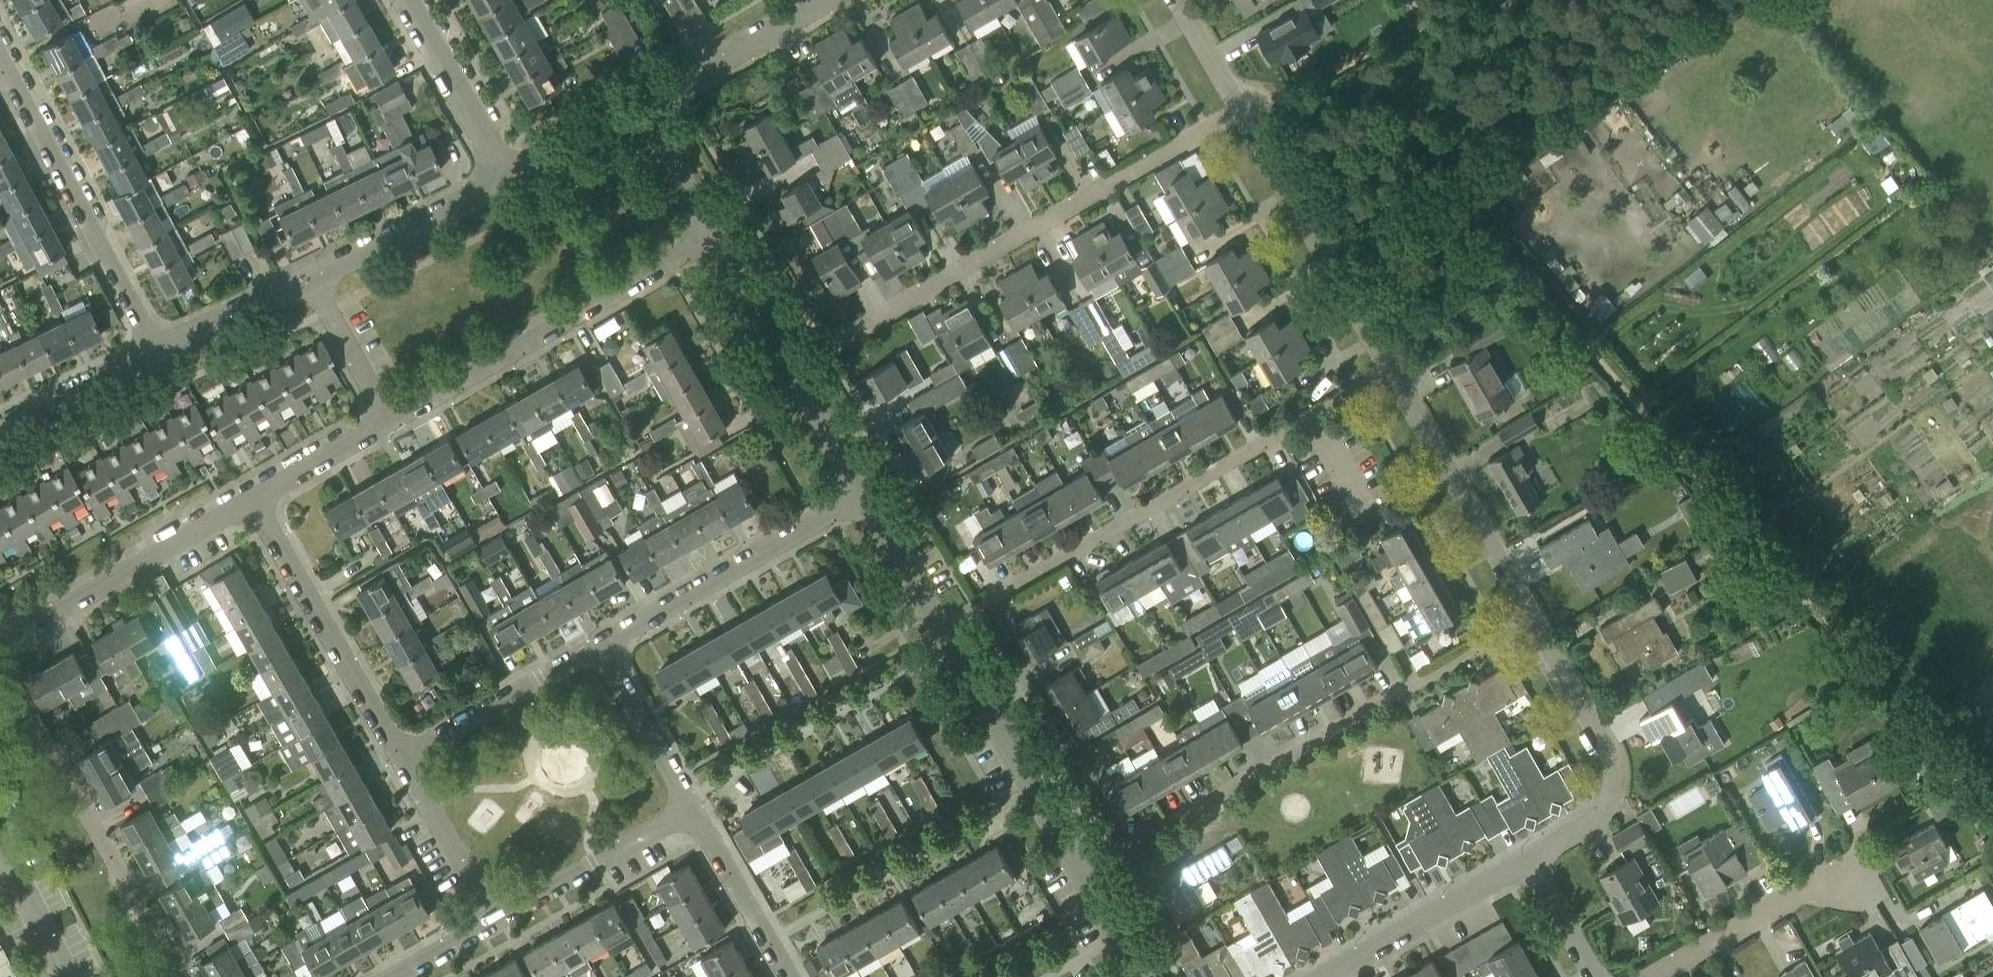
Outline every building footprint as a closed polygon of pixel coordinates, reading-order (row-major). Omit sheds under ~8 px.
[(21,10),(38,0),(15,0),(21,10)] [(20,10),(20,11),(21,11),(35,33),(34,34),(34,35),(60,19),(48,0),(38,0),(21,10),(20,10)] [(317,16),(314,12),(310,15),(302,19),(307,28),(304,30),(316,49),(330,41),(330,40),(364,20),(352,0),(345,0),(317,16)] [(314,12),(317,16),(345,0),(302,0),(310,15),(314,12)] [(481,15),(506,0),(472,0),(481,15)] [(520,13),(542,0),(506,0),(481,15),(493,36),(524,19),(520,13)] [(686,12),(679,0),(664,0),(674,19),(686,12)] [(686,12),(698,5),(695,0),(679,0),(686,12)] [(957,0),(972,26),(995,13),(988,0),(958,0),(957,0)] [(995,13),(1017,0),(988,0),(995,13)] [(1050,31),(1054,38),(1067,30),(1063,24),(1064,24),(1050,1),(1047,0),(1033,0),(1035,4),(1050,31)] [(1086,2),(1076,7),(1084,20),(1111,4),(1108,0),(1089,0),(1086,2)] [(1244,12),(1266,0),(1238,0),(1244,12)] [(1319,8),(1334,0),(1315,0),(1319,8)] [(78,3),(66,10),(71,18),(83,11),(78,3)] [(601,13),(610,27),(616,24),(629,46),(640,39),(619,3),(601,13)] [(905,11),(928,51),(951,38),(936,12),(928,17),(920,3),(905,11)] [(1050,31),(1035,4),(1022,11),(1038,38),(1050,31)] [(232,9),(209,23),(219,39),(241,26),(232,9)] [(1306,9),(1258,36),(1263,46),(1260,47),(1268,62),(1272,60),(1273,63),(1282,58),(1285,62),(1310,48),(1308,44),(1321,36),(1306,9)] [(926,52),(928,51),(905,11),(890,20),(898,34),(890,39),(904,65),(926,52)] [(1076,38),(1066,44),(1078,66),(1079,68),(1089,62),(1098,57),(1116,47),(1130,39),(1126,30),(1117,15),(1099,25),(1076,38)] [(307,28),(302,19),(290,26),(295,35),(304,30),(307,28)] [(506,58),(536,40),(524,19),(493,36),(506,58)] [(365,20),(364,20),(330,40),(330,41),(340,35),(353,59),(379,44),(378,44),(365,21),(366,21),(365,20)] [(629,46),(616,24),(610,27),(605,30),(618,52),(629,46)] [(853,77),(876,63),(861,37),(853,42),(844,27),(829,36),(853,77)] [(56,72),(57,72),(91,53),(93,52),(90,47),(80,29),(69,34),(68,33),(42,47),(43,48),(44,48),(56,71),(55,72),(56,72)] [(222,63),(251,48),(241,29),(212,44),(222,63)] [(106,51),(119,44),(121,48),(132,42),(127,33),(116,39),(114,35),(101,42),(106,51)] [(822,77),(809,84),(825,111),(838,104),(839,106),(862,93),(853,77),(829,36),(814,44),(823,59),(814,64),(822,77)] [(968,43),(993,85),(1002,80),(993,64),(996,62),(981,36),(968,43)] [(510,73),(514,82),(549,62),(536,40),(506,58),(513,71),(510,73)] [(106,51),(101,42),(90,47),(93,52),(95,57),(106,51)] [(968,43),(955,50),(980,93),(993,85),(968,43)] [(380,44),(379,44),(353,59),(367,83),(393,68),(393,67),(391,68),(378,45),(380,44)] [(93,52),(91,53),(57,72),(69,95),(68,96),(104,77),(106,76),(95,57),(93,52)] [(514,82),(520,90),(523,88),(531,102),(561,84),(554,72),(568,64),(562,54),(549,62),(514,82)] [(342,59),(329,67),(334,76),(347,69),(342,59)] [(1057,94),(1085,78),(1079,68),(1078,66),(1050,81),(1052,84),(1040,91),(1046,101),(1058,95),(1057,94)] [(334,76),(329,67),(316,74),(322,84),(334,76)] [(1040,91),(1033,79),(1026,67),(1016,73),(1023,85),(1020,87),(1036,114),(1049,107),(1046,101),(1040,91)] [(1105,111),(1115,106),(1156,83),(1147,68),(1132,76),(1128,68),(1101,83),(1102,84),(1093,90),(1105,111)] [(913,74),(900,82),(916,109),(928,101),(913,74)] [(222,76),(203,87),(211,101),(230,91),(222,76)] [(81,120),(117,101),(114,97),(104,77),(68,96),(68,97),(70,96),(82,119),(81,120)] [(1057,94),(1058,95),(1065,107),(1092,91),(1085,78),(1057,94)] [(398,80),(373,92),(381,109),(406,96),(398,80)] [(916,109),(900,82),(887,89),(903,116),(916,109)] [(1115,106),(1118,112),(1128,129),(1154,114),(1150,106),(1164,98),(1156,83),(1115,106)] [(126,91),(131,100),(144,93),(139,84),(126,91)] [(809,84),(797,91),(807,108),(812,118),(825,111),(809,84)] [(347,106),(361,98),(356,88),(331,100),(330,96),(322,100),(329,115),(347,106)] [(119,106),(131,100),(126,91),(114,97),(117,101),(119,106)] [(406,96),(381,109),(386,119),(389,118),(400,112),(411,107),(406,97),(406,96)] [(123,113),(119,106),(117,101),(81,120),(81,121),(83,120),(95,144),(120,131),(113,118),(123,113)] [(962,104),(954,108),(962,121),(966,128),(976,118),(972,114),(967,109),(962,104)] [(336,142),(359,132),(349,111),(326,122),(336,142)] [(734,143),(742,158),(783,135),(770,111),(743,127),(748,135),(734,143)] [(1034,114),(1010,128),(1040,180),(1055,171),(1047,157),(1055,152),(1040,126),(1034,114)] [(380,123),(386,135),(395,131),(389,118),(386,119),(380,123)] [(964,155),(966,154),(977,148),(966,128),(962,121),(949,128),(964,155)] [(1091,150),(1076,124),(1063,131),(1079,158),(1091,150)] [(165,132),(167,136),(178,131),(175,125),(164,131),(165,132)] [(108,168),(143,150),(140,145),(130,126),(120,131),(95,144),(108,168)] [(987,129),(978,138),(982,145),(991,160),(996,157),(998,161),(1008,179),(1017,174),(1025,189),(1040,180),(1017,139),(1005,147),(995,137),(987,129)] [(1878,129),(1861,141),(1871,154),(1888,142),(1878,129)] [(178,131),(167,136),(165,132),(152,139),(156,148),(170,141),(171,143),(182,137),(178,131)] [(415,182),(396,145),(401,142),(395,131),(386,135),(392,148),(372,157),(377,167),(390,194),(390,192),(413,181),(414,182),(415,182)] [(810,147),(818,160),(844,145),(836,132),(810,147)] [(9,152),(11,152),(10,151),(9,152),(0,135),(0,157),(9,152)] [(797,158),(783,135),(742,158),(751,173),(766,165),(770,173),(797,158)] [(145,154),(148,152),(156,148),(152,139),(140,145),(143,150),(145,154)] [(401,142),(396,145),(415,182),(414,181),(438,169),(439,170),(440,170),(427,143),(414,149),(411,144),(409,139),(401,142)] [(337,159),(346,155),(340,142),(330,146),(337,159)] [(366,144),(347,151),(351,161),(370,153),(366,144)] [(844,145),(818,160),(825,173),(851,157),(844,145)] [(264,169),(282,160),(275,147),(268,151),(269,153),(258,159),(264,169)] [(122,193),(146,180),(138,165),(152,158),(148,152),(145,154),(143,150),(108,168),(122,193)] [(22,177),(24,176),(23,175),(22,176),(9,152),(0,157),(0,188),(22,177)] [(958,227),(973,219),(950,178),(929,190),(907,152),(894,159),(922,208),(932,202),(941,217),(950,212),(958,227)] [(973,219),(988,210),(979,195),(988,191),(966,154),(964,155),(943,167),(950,178),(973,219)] [(365,206),(352,179),(348,170),(353,168),(352,167),(346,155),(337,159),(343,171),(323,181),(328,191),(341,218),(341,216),(364,205),(365,206)] [(353,168),(348,170),(352,179),(365,206),(366,206),(365,204),(389,193),(389,194),(390,194),(377,167),(372,157),(352,167),(353,168)] [(1154,172),(1166,192),(1165,192),(1178,215),(1219,192),(1210,177),(1196,185),(1180,158),(1154,172)] [(911,214),(922,208),(894,159),(881,166),(907,212),(909,215),(911,214)] [(281,170),(287,183),(297,178),(290,166),(281,170)] [(35,201),(36,200),(36,199),(35,200),(22,177),(0,188),(0,195),(10,214),(35,201)] [(149,178),(146,180),(122,193),(114,197),(126,220),(161,201),(159,197),(149,178)] [(298,193),(303,191),(297,178),(287,183),(294,195),(273,205),(282,224),(291,242),(292,242),(291,240),(315,229),(316,230),(298,193)] [(822,203),(809,179),(782,194),(787,202),(773,211),(781,226),(801,215),(806,224),(806,225),(806,226),(821,218),(834,210),(838,208),(821,203),(822,203)] [(176,199),(189,193),(184,184),(172,190),(176,199)] [(298,193),(316,230),(317,230),(316,228),(340,217),(340,218),(341,218),(328,191),(314,198),(310,188),(303,191),(298,193)] [(163,206),(167,205),(176,199),(172,190),(159,197),(161,201),(163,206)] [(1227,207),(1219,192),(1178,215),(1191,239),(1218,223),(1213,215),(1227,207)] [(10,239),(12,244),(48,225),(49,224),(49,223),(47,224),(35,201),(10,214),(0,219),(0,221),(10,239)] [(139,244),(138,245),(174,226),(163,206),(161,201),(126,220),(125,221),(126,221),(127,221),(139,244)] [(1153,229),(1137,202),(1125,210),(1141,237),(1153,229)] [(834,210),(849,237),(862,260),(872,253),(863,237),(860,231),(844,204),(838,208),(834,210)] [(1723,226),(1725,225),(1707,204),(1687,221),(1704,242),(1709,238),(1714,244),(1728,232),(1723,226)] [(849,237),(834,210),(821,218),(835,243),(838,242),(839,243),(849,237)] [(886,223),(909,264),(924,256),(916,241),(924,236),(911,214),(909,215),(907,212),(886,223)] [(1120,231),(1112,236),(1103,222),(1088,231),(1112,272),(1135,258),(1130,249),(1120,231)] [(231,258),(252,248),(241,223),(220,234),(231,258)] [(886,278),(909,264),(886,223),(863,237),(872,253),(886,278)] [(15,249),(18,255),(25,268),(33,264),(39,276),(68,259),(66,260),(61,249),(62,248),(60,248),(48,225),(12,244),(10,239),(0,244),(0,249),(3,255),(15,249)] [(152,268),(187,250),(184,245),(174,226),(138,245),(139,246),(140,245),(152,268)] [(1112,272),(1088,231),(1074,239),(1082,253),(1074,258),(1096,297),(1118,284),(1112,272)] [(203,247),(214,241),(209,232),(198,238),(200,243),(203,247)] [(203,247),(200,243),(198,238),(184,245),(187,250),(189,254),(203,247)] [(838,242),(835,243),(832,245),(814,255),(838,296),(862,282),(839,243),(838,242)] [(1180,244),(1153,260),(1160,273),(1188,257),(1180,244)] [(1219,287),(1260,263),(1251,248),(1237,257),(1232,248),(1205,264),(1219,287)] [(152,268),(151,269),(152,270),(153,269),(165,292),(164,293),(164,294),(191,280),(184,267),(190,264),(192,259),(189,254),(187,250),(152,268)] [(1167,286),(1168,285),(1195,270),(1188,257),(1160,273),(1167,286)] [(1160,273),(1153,260),(1141,267),(1157,295),(1169,287),(1168,285),(1167,286),(1160,273)] [(1016,272),(1039,313),(1063,300),(1047,273),(1039,278),(1031,263),(1016,272)] [(1268,278),(1260,263),(1219,287),(1232,310),(1259,295),(1254,286),(1268,278)] [(1016,272),(1001,280),(1009,295),(1001,300),(1016,326),(1039,313),(1016,272)] [(46,300),(55,296),(49,283),(40,287),(46,300)] [(1602,318),(1618,306),(1608,292),(1591,305),(1602,318)] [(62,309),(55,296),(46,300),(53,313),(62,309)] [(1081,303),(1102,339),(1123,376),(1159,355),(1152,343),(1129,357),(1094,296),(1081,303)] [(936,331),(959,371),(972,363),(967,355),(990,341),(966,300),(943,313),(949,324),(936,331)] [(1090,346),(1102,339),(1081,303),(1069,310),(1090,346)] [(62,321),(75,347),(75,346),(98,334),(99,335),(100,335),(87,308),(62,321)] [(111,308),(102,313),(109,326),(118,321),(111,308)] [(1235,325),(1228,312),(1201,327),(1208,341),(1235,325)] [(1497,317),(1464,337),(1472,350),(1505,330),(1497,317)] [(37,333),(23,340),(18,330),(13,332),(6,319),(0,322),(0,330),(3,337),(8,335),(12,345),(13,345),(26,371),(25,370),(49,358),(50,360),(50,359),(37,333)] [(1534,319),(1523,325),(1530,339),(1542,332),(1534,319)] [(1260,358),(1301,335),(1293,320),(1278,328),(1273,320),(1247,335),(1260,358)] [(62,321),(37,333),(50,359),(51,359),(50,358),(74,346),(74,347),(75,347),(62,321)] [(1235,325),(1208,341),(1215,353),(1242,337),(1235,325)] [(649,373),(683,354),(670,331),(671,330),(671,329),(645,344),(645,345),(647,344),(654,357),(643,363),(647,370),(649,373)] [(1310,350),(1301,335),(1260,358),(1274,381),(1300,366),(1295,358),(1310,350)] [(1025,372),(1037,365),(1021,337),(1009,344),(1025,372)] [(294,356),(313,388),(320,401),(331,394),(324,382),(337,374),(328,359),(332,358),(322,340),(309,347),(310,349),(299,355),(298,353),(294,356)] [(1009,344),(995,351),(1011,379),(1025,372),(1009,344)] [(12,345),(0,351),(0,381),(1,383),(1,382),(24,370),(25,371),(26,371),(13,345),(12,345)] [(1456,363),(1450,367),(1467,397),(1478,417),(1496,407),(1514,397),(1513,397),(1523,391),(1513,374),(1503,379),(1485,347),(1473,353),(1456,363)] [(1164,373),(1175,367),(1186,361),(1179,350),(1169,356),(1168,355),(1157,362),(1164,373)] [(672,392),(697,378),(684,355),(685,354),(684,353),(683,354),(649,373),(652,379),(662,398),(672,392)] [(907,380),(917,374),(905,353),(895,359),(894,359),(867,375),(880,398),(908,382),(907,380)] [(274,367),(270,369),(289,402),(296,414),(307,408),(300,395),(313,388),(294,356),(285,360),(286,362),(275,369),(274,367)] [(612,396),(625,388),(623,384),(609,360),(596,368),(612,396)] [(929,374),(936,385),(958,372),(952,361),(929,374)] [(1161,375),(1164,373),(1157,362),(1146,369),(1152,380),(1161,375)] [(569,403),(594,389),(579,364),(578,365),(578,366),(556,379),(555,378),(569,403)] [(1161,375),(1168,385),(1181,377),(1175,367),(1164,373),(1161,375)] [(251,380),(247,383),(266,415),(273,428),(284,421),(277,409),(289,402),(270,369),(262,374),(263,376),(252,382),(251,380)] [(1135,375),(1141,386),(1152,380),(1146,369),(1135,375)] [(635,376),(641,385),(652,379),(649,373),(647,370),(635,376)] [(910,449),(937,433),(940,432),(933,420),(930,422),(928,418),(934,414),(931,408),(967,387),(958,372),(936,385),(910,399),(918,413),(896,426),(910,449)] [(1242,372),(1231,378),(1237,388),(1248,382),(1242,372)] [(1135,375),(1125,381),(1131,392),(1141,386),(1135,375)] [(623,384),(625,388),(628,393),(641,385),(635,376),(623,384)] [(686,415),(710,401),(697,378),(699,378),(698,377),(697,378),(672,392),(686,415)] [(531,392),(545,417),(569,403),(555,378),(554,379),(555,380),(532,393),(531,392)] [(223,396),(242,429),(249,441),(260,435),(253,422),(266,415),(247,383),(238,387),(239,389),(228,395),(227,394),(223,396)] [(1192,394),(1198,406),(1215,434),(1238,420),(1222,392),(1209,399),(1203,387),(1192,394)] [(1272,388),(1246,404),(1253,416),(1279,400),(1272,388)] [(507,406),(522,431),(527,441),(523,443),(530,456),(539,451),(558,439),(545,417),(531,392),(530,392),(531,393),(508,407),(507,405),(507,406)] [(1102,395),(1091,401),(1097,412),(1108,405),(1102,395)] [(242,429),(223,396),(215,401),(216,402),(204,409),(212,423),(208,425),(225,455),(237,448),(230,436),(242,429)] [(1040,398),(1015,413),(1024,427),(1048,413),(1040,398)] [(675,422),(678,427),(690,446),(699,455),(723,441),(716,430),(730,423),(721,409),(716,411),(711,402),(712,402),(712,401),(710,401),(686,415),(677,421),(675,422)] [(167,419),(186,452),(187,451),(194,464),(204,458),(197,445),(210,438),(201,424),(205,422),(194,403),(182,410),(183,412),(172,418),(171,417),(167,419)] [(498,445),(520,432),(522,431),(507,406),(506,406),(507,407),(484,420),(484,419),(483,419),(498,445)] [(1176,419),(1192,447),(1215,434),(1198,406),(1176,419)] [(1170,460),(1192,447),(1176,419),(1170,409),(1148,422),(1170,460)] [(577,429),(585,424),(578,411),(570,416),(577,429)] [(1531,412),(1498,432),(1506,446),(1539,426),(1531,412)] [(662,424),(667,433),(678,427),(675,422),(677,421),(674,417),(662,424)] [(174,458),(186,452),(167,419),(158,424),(159,426),(148,432),(147,430),(144,433),(163,465),(170,478),(182,471),(174,458)] [(483,419),(483,421),(461,434),(460,433),(458,434),(473,459),(498,445),(483,419)] [(1126,435),(1147,473),(1170,460),(1148,422),(1146,419),(1124,432),(1126,435)] [(586,425),(593,436),(601,431),(594,420),(586,425)] [(577,429),(584,441),(583,442),(591,455),(597,451),(590,438),(593,436),(586,425),(585,424),(577,429)] [(667,433),(662,424),(650,431),(655,440),(667,433)] [(1047,427),(1036,434),(1042,444),(1053,438),(1047,427)] [(121,446),(140,479),(147,491),(158,485),(151,472),(163,465),(144,433),(135,438),(136,439),(125,446),(124,444),(121,446)] [(922,470),(923,472),(950,456),(937,433),(910,449),(915,459),(912,460),(919,472),(922,470)] [(978,459),(1000,446),(994,435),(971,448),(978,459)] [(1107,482),(1118,476),(1124,486),(1147,473),(1126,435),(1092,455),(1107,482)] [(424,453),(438,477),(463,463),(448,439),(448,441),(425,454),(425,453),(424,453)] [(261,440),(253,445),(258,454),(266,449),(261,440)] [(1520,512),(1540,500),(1525,474),(1531,470),(1517,445),(1490,460),(1520,512)] [(140,479),(121,446),(111,451),(112,453),(101,459),(100,458),(97,459),(116,492),(124,505),(124,504),(133,500),(135,498),(128,486),(140,479)] [(1000,453),(1006,464),(1018,457),(1012,446),(1000,453)] [(530,456),(535,464),(537,468),(542,465),(546,463),(539,451),(530,456)] [(445,488),(438,477),(424,453),(425,454),(402,468),(401,466),(401,467),(421,502),(425,499),(445,488)] [(1006,464),(1000,453),(989,459),(995,470),(1006,464)] [(1080,511),(1103,498),(1097,488),(1107,482),(1092,455),(1081,461),(1086,471),(1064,484),(1080,511)] [(116,492),(97,459),(90,464),(91,466),(79,473),(86,486),(82,488),(100,519),(111,512),(104,499),(116,492)] [(995,470),(989,459),(978,466),(984,476),(995,470)] [(693,465),(700,478),(710,473),(703,460),(693,465)] [(570,464),(552,474),(563,493),(581,482),(570,464)] [(41,482),(60,515),(67,527),(79,521),(72,509),(84,501),(76,486),(79,485),(68,466),(57,473),(58,475),(47,481),(46,479),(41,482)] [(978,466),(968,472),(974,482),(984,476),(978,466)] [(377,480),(391,505),(397,515),(417,504),(421,502),(401,467),(400,467),(401,468),(378,481),(377,480)] [(1034,483),(1036,487),(1058,524),(1080,511),(1064,484),(1056,470),(1034,483)] [(717,484),(710,473),(700,478),(707,489),(711,487),(717,484)] [(1278,476),(1255,489),(1271,517),(1287,507),(1295,521),(1311,512),(1304,501),(1309,498),(1297,477),(1283,485),(1278,476)] [(483,487),(488,496),(500,488),(495,479),(483,487)] [(579,489),(601,528),(613,521),(611,518),(623,512),(606,482),(601,485),(597,479),(579,489)] [(354,493),(353,494),(367,518),(391,505),(377,480),(376,480),(377,482),(354,495),(354,493)] [(17,496),(36,529),(44,541),(55,534),(48,522),(60,515),(41,482),(33,487),(34,488),(23,495),(22,493),(17,496)] [(731,522),(732,522),(731,520),(754,507),(755,509),(755,508),(741,482),(740,483),(740,484),(717,497),(731,522)] [(476,503),(488,496),(483,487),(471,494),(476,503)] [(657,502),(661,499),(654,487),(645,492),(652,504),(657,502)] [(731,522),(717,497),(711,487),(707,489),(687,501),(693,510),(708,536),(708,535),(707,534),(730,521),(731,522)] [(1019,510),(1035,537),(1058,524),(1036,487),(1014,499),(1020,509),(1019,510)] [(586,537),(601,528),(579,489),(549,507),(555,516),(573,515),(586,537)] [(1261,522),(1271,517),(1255,489),(1232,502),(1248,529),(1261,522)] [(344,532),(367,518),(353,494),(353,495),(330,508),(330,507),(329,508),(344,534),(345,533),(344,532)] [(13,542),(20,555),(31,548),(24,536),(36,529),(17,496),(10,500),(11,502),(0,508),(0,521),(13,542)] [(424,516),(428,513),(432,511),(425,499),(421,502),(417,504),(424,516)] [(661,499),(657,502),(652,504),(658,514),(659,516),(664,513),(668,511),(661,499)] [(133,500),(124,504),(129,512),(137,508),(133,500)] [(693,510),(687,501),(687,500),(668,511),(664,513),(684,549),(684,548),(706,535),(707,536),(708,536),(693,510)] [(1210,515),(1226,542),(1231,551),(1243,544),(1246,549),(1256,544),(1248,530),(1248,529),(1232,502),(1210,515)] [(1013,550),(991,512),(987,506),(964,519),(990,564),(1013,550)] [(1000,507),(991,512),(1013,550),(1035,537),(1019,510),(1006,517),(1000,507)] [(432,511),(428,513),(424,516),(431,528),(440,524),(432,511)] [(532,513),(524,516),(527,522),(535,518),(532,513)] [(640,529),(660,563),(660,561),(683,548),(683,549),(684,549),(664,513),(659,516),(658,514),(638,525),(640,529)] [(1187,528),(1187,529),(1177,535),(1181,541),(1200,574),(1210,568),(1206,560),(1208,561),(1219,555),(1219,553),(1216,548),(1226,542),(1210,515),(1187,528)] [(492,518),(481,524),(488,537),(499,530),(492,518)] [(1589,518),(1539,547),(1540,548),(1551,566),(1567,556),(1572,564),(1569,566),(1583,591),(1628,565),(1629,567),(1631,566),(1626,557),(1619,543),(1608,525),(1597,531),(1589,518)] [(8,561),(1,549),(13,542),(0,521),(0,566),(8,561)] [(1377,569),(1394,560),(1422,544),(1408,521),(1381,536),(1388,548),(1371,558),(1377,569)] [(75,524),(67,529),(73,540),(81,536),(75,524)] [(369,531),(376,544),(385,539),(378,526),(369,531)] [(543,549),(530,527),(521,532),(535,555),(538,553),(537,552),(543,549)] [(640,529),(626,537),(631,545),(621,551),(636,577),(637,576),(636,575),(659,562),(660,563),(640,529)] [(501,532),(481,547),(492,560),(512,545),(501,532)] [(392,551),(385,539),(376,544),(382,554),(375,558),(379,564),(390,558),(388,553),(392,551)] [(601,597),(602,596),(601,595),(624,582),(625,583),(626,582),(610,556),(594,540),(575,552),(580,560),(601,597)] [(1166,540),(1143,553),(1167,595),(1168,598),(1182,590),(1179,585),(1200,574),(1181,541),(1170,547),(1166,540)] [(1355,543),(1354,544),(1334,555),(1341,567),(1362,555),(1355,543)] [(1396,588),(1407,582),(1435,566),(1422,544),(1394,560),(1401,572),(1390,578),(1396,588)] [(545,565),(554,559),(547,547),(543,549),(537,552),(538,553),(545,565)] [(1282,564),(1294,557),(1290,551),(1268,564),(1278,581),(1289,575),(1282,564)] [(1689,554),(1657,573),(1669,593),(1702,574),(1697,566),(1713,557),(1709,551),(1693,561),(1689,554)] [(215,610),(253,588),(240,565),(239,566),(232,553),(199,572),(206,584),(202,587),(215,610)] [(1120,566),(1144,608),(1167,595),(1143,553),(1120,566)] [(1294,557),(1282,564),(1289,575),(1301,569),(1294,557)] [(557,574),(561,571),(554,559),(545,565),(553,578),(557,575),(557,574)] [(562,584),(577,610),(578,610),(577,609),(600,596),(601,597),(580,560),(561,571),(557,574),(557,575),(562,584)] [(1261,578),(1267,588),(1278,581),(1268,564),(1245,577),(1249,585),(1261,578)] [(363,588),(358,590),(359,591),(360,590),(373,613),(372,614),(372,615),(398,600),(406,595),(404,591),(408,589),(407,588),(405,584),(401,586),(389,567),(389,566),(382,570),(359,583),(360,584),(363,588)] [(1120,566),(1110,572),(1108,568),(1106,568),(1097,573),(1096,575),(1098,579),(1097,580),(1121,621),(1134,613),(1137,617),(1146,611),(1144,608),(1120,566)] [(1409,611),(1448,589),(1435,566),(1407,582),(1414,595),(1403,601),(1409,611)] [(422,593),(434,586),(436,589),(451,580),(446,572),(431,581),(429,577),(417,584),(422,593)] [(827,574),(805,586),(819,609),(823,618),(824,617),(827,622),(835,618),(829,606),(840,600),(846,611),(861,603),(847,577),(833,584),(827,574)] [(507,587),(500,575),(490,581),(497,593),(507,587)] [(468,579),(460,583),(479,616),(489,610),(471,577),(468,579)] [(1267,588),(1261,578),(1249,585),(1239,591),(1245,601),(1267,588)] [(1284,585),(1290,595),(1302,588),(1296,578),(1284,585)] [(1350,584),(1363,606),(1374,600),(1361,578),(1350,584)] [(406,595),(409,600),(410,599),(422,593),(417,584),(415,585),(408,589),(404,591),(406,595)] [(538,598),(554,624),(553,622),(576,609),(577,610),(562,584),(538,598)] [(1284,585),(1273,591),(1279,602),(1290,595),(1284,585)] [(805,586),(784,598),(798,621),(819,609),(805,586)] [(505,605),(509,602),(508,601),(514,598),(507,587),(497,593),(505,605)] [(174,618),(185,612),(172,588),(161,594),(174,618)] [(265,610),(253,588),(215,610),(228,631),(237,626),(265,610)] [(1448,589),(1409,611),(1401,616),(1414,639),(1429,630),(1428,628),(1432,626),(1433,628),(1461,612),(1448,589)] [(1279,602),(1273,591),(1262,598),(1268,608),(1279,602)] [(409,600),(406,595),(398,600),(372,615),(373,615),(374,614),(387,637),(386,638),(411,624),(428,615),(420,601),(413,605),(410,599),(409,600)] [(1351,596),(1335,605),(1351,632),(1356,629),(1362,640),(1373,634),(1365,620),(1355,603),(1351,596)] [(1644,671),(1678,651),(1666,630),(1662,632),(1652,616),(1663,610),(1655,596),(1599,628),(1607,642),(1613,639),(1619,650),(1614,653),(1621,667),(1640,656),(1647,668),(1643,670),(1644,671)] [(529,636),(530,637),(530,636),(552,623),(553,624),(554,624),(538,598),(523,607),(517,597),(514,599),(514,598),(508,601),(509,602),(529,636)] [(784,598),(763,610),(777,633),(798,621),(784,598)] [(1228,618),(1234,628),(1268,608),(1262,598),(1228,618)] [(1376,629),(1387,623),(1374,600),(1363,606),(1376,629)] [(509,602),(505,605),(489,615),(490,626),(505,652),(507,651),(506,650),(529,636),(509,602)] [(1188,633),(1211,620),(1222,614),(1216,603),(1182,623),(1188,633)] [(1032,661),(1049,651),(1066,641),(1046,607),(1012,627),(1032,661)] [(117,627),(134,656),(156,643),(162,653),(170,648),(189,682),(200,675),(168,619),(156,625),(148,610),(139,615),(138,614),(137,614),(138,615),(127,621),(124,616),(114,621),(117,627)] [(250,649),(278,632),(265,610),(237,626),(250,649)] [(777,633),(763,610),(743,622),(756,645),(777,633)] [(187,615),(185,612),(174,618),(181,630),(191,624),(190,622),(191,622),(187,615)] [(1223,635),(1234,628),(1228,618),(1217,624),(1223,635)] [(743,622),(722,634),(742,669),(743,671),(764,659),(756,645),(743,622)] [(1376,629),(1391,653),(1403,645),(1390,622),(1387,623),(1376,629)] [(457,623),(444,631),(449,640),(462,632),(457,623)] [(187,641),(197,635),(191,624),(181,630),(187,641)] [(399,662),(424,648),(411,624),(386,638),(386,639),(387,638),(400,661),(399,662)] [(477,653),(481,651),(489,646),(476,625),(464,631),(477,653)] [(142,671),(134,656),(117,627),(96,639),(96,638),(94,639),(100,649),(90,656),(101,675),(111,669),(119,684),(142,671)] [(1076,651),(1099,638),(1092,627),(1069,640),(1076,651)] [(1332,641),(1355,680),(1378,667),(1362,640),(1356,629),(1351,632),(1334,642),(1333,641),(1332,641)] [(431,638),(434,642),(437,647),(449,640),(444,631),(431,638)] [(839,655),(848,650),(837,631),(828,636),(839,655)] [(291,654),(278,632),(250,649),(263,670),(291,654)] [(701,646),(714,669),(721,681),(742,669),(722,634),(701,646)] [(197,635),(187,641),(193,652),(203,646),(197,635)] [(1190,635),(1179,642),(1185,652),(1196,646),(1190,635)] [(1105,649),(1099,638),(1076,651),(1082,662),(1105,649)] [(399,662),(400,663),(401,662),(414,685),(413,685),(414,686),(439,671),(439,670),(459,659),(449,640),(437,647),(434,642),(424,648),(399,662)] [(1332,641),(1310,654),(1316,665),(1332,693),(1355,680),(1332,641)] [(1185,652),(1179,642),(1167,648),(1173,659),(1185,652)] [(203,646),(193,652),(200,664),(210,658),(203,646)] [(693,681),(714,669),(701,646),(680,658),(693,681)] [(848,650),(839,655),(849,674),(859,668),(848,650)] [(68,693),(76,707),(85,701),(84,700),(107,686),(101,675),(90,656),(88,652),(77,658),(73,651),(72,652),(72,653),(52,664),(68,693)] [(275,692),(304,676),(291,654),(263,670),(275,692)] [(806,673),(796,654),(786,660),(797,678),(806,673)] [(1713,656),(1704,661),(1708,668),(1717,663),(1713,656)] [(689,684),(693,681),(680,658),(658,671),(672,694),(689,684)] [(1703,661),(1667,681),(1677,699),(1713,679),(1703,661)] [(1180,662),(1168,669),(1174,679),(1186,672),(1180,662)] [(47,706),(68,693),(52,664),(30,676),(29,677),(46,706),(47,706)] [(1332,693),(1316,665),(1294,678),(1310,706),(1332,693)] [(1059,708),(1086,693),(1078,680),(1085,675),(1079,666),(1046,685),(1059,708)] [(1310,706),(1294,678),(1287,667),(1265,680),(1265,681),(1287,719),(1310,706)] [(1494,751),(1504,745),(1510,741),(1511,741),(1494,711),(1527,691),(1516,672),(1506,678),(1501,669),(1478,682),(1470,679),(1468,685),(1466,685),(1459,689),(1494,751)] [(806,673),(797,678),(807,698),(817,692),(806,673)] [(273,723),(316,698),(304,676),(275,692),(281,703),(267,712),(273,723)] [(756,704),(766,699),(755,679),(745,684),(756,704)] [(1264,732),(1287,719),(1265,681),(1242,694),(1264,732)] [(213,685),(192,697),(198,707),(219,695),(213,685)] [(1059,708),(1072,731),(1078,728),(1085,740),(1140,708),(1133,697),(1110,710),(1097,686),(1086,693),(1059,708)] [(1459,730),(1477,760),(1487,755),(1494,751),(1459,689),(1451,693),(1451,695),(1445,694),(1442,702),(1420,715),(1436,743),(1459,730)] [(328,719),(316,698),(273,723),(285,744),(288,742),(328,719)] [(775,716),(766,699),(756,704),(766,722),(775,716)] [(117,707),(129,728),(142,721),(130,700),(117,707)] [(722,721),(711,702),(702,708),(713,727),(722,721)] [(1691,763),(1708,753),(1724,743),(1710,719),(1697,726),(1692,718),(1684,723),(1672,702),(1639,720),(1647,733),(1650,731),(1655,740),(1661,737),(1673,758),(1685,752),(1691,763)] [(1136,717),(1141,727),(1164,714),(1158,704),(1136,717)] [(107,713),(113,725),(119,734),(129,728),(117,707),(107,713)] [(1220,757),(1243,744),(1222,707),(1199,720),(1220,757)] [(94,736),(113,725),(107,713),(87,725),(94,736)] [(195,720),(203,734),(214,728),(205,714),(195,720)] [(1777,716),(1769,722),(1773,729),(1782,723),(1777,716)] [(1141,727),(1136,717),(1124,723),(1130,733),(1141,727)] [(300,764),(312,757),(341,741),(328,719),(288,742),(300,764)] [(911,719),(889,732),(902,755),(924,743),(911,719)] [(1176,733),(1182,743),(1198,770),(1220,757),(1199,720),(1176,733)] [(722,721),(713,727),(724,746),(733,740),(722,721)] [(1124,723),(1113,730),(1119,739),(1130,733),(1124,723)] [(136,739),(129,728),(119,734),(113,725),(94,736),(99,746),(99,747),(81,756),(82,757),(83,757),(94,778),(146,750),(146,748),(139,737),(136,739)] [(214,728),(203,734),(210,746),(221,740),(214,728)] [(868,744),(882,767),(902,755),(889,732),(868,744)] [(325,779),(353,762),(341,741),(312,757),(325,779)] [(1510,741),(1504,745),(1510,754),(1517,751),(1511,741),(1510,741)] [(1159,756),(1175,783),(1198,770),(1182,743),(1159,756)] [(882,767),(868,744),(847,756),(861,779),(882,767)] [(1545,816),(1510,754),(1504,745),(1494,751),(1487,755),(1510,795),(1503,799),(1497,802),(1492,793),(1480,800),(1499,832),(1509,825),(1512,831),(1525,824),(1534,826),(1535,820),(1538,820),(1545,816)] [(1545,816),(1552,812),(1553,810),(1559,812),(1561,803),(1574,796),(1571,790),(1581,784),(1568,762),(1544,775),(1527,745),(1510,754),(1545,816)] [(1152,797),(1169,787),(1175,783),(1159,756),(1154,746),(1130,760),(1152,797)] [(232,747),(211,759),(215,767),(223,779),(233,773),(244,767),(232,747)] [(94,778),(107,800),(124,791),(137,783),(130,771),(132,770),(135,771),(145,765),(144,763),(151,758),(146,750),(94,778)] [(1897,782),(1887,765),(1879,752),(1855,766),(1852,761),(1836,770),(1855,803),(1876,791),(1878,793),(1897,782)] [(1152,797),(1130,760),(1128,755),(1105,767),(1109,773),(1098,779),(1121,818),(1132,812),(1131,809),(1152,797)] [(1767,785),(1750,795),(1769,828),(1788,817),(1792,825),(1799,821),(1802,826),(1818,817),(1782,755),(1766,764),(1768,767),(1760,773),(1767,785)] [(861,779),(847,756),(826,768),(840,791),(861,779)] [(1824,759),(1811,766),(1826,792),(1839,785),(1824,759)] [(933,795),(927,785),(921,775),(915,778),(905,761),(896,766),(906,783),(911,780),(923,801),(933,795)] [(353,762),(325,779),(317,783),(323,794),(314,799),(320,811),(325,808),(366,784),(353,762)] [(233,773),(223,779),(230,792),(234,789),(239,798),(265,783),(256,768),(250,772),(246,766),(244,767),(233,773)] [(805,780),(819,803),(840,791),(826,768),(805,780)] [(168,784),(161,771),(139,783),(147,796),(168,784)] [(785,792),(798,815),(819,803),(805,780),(785,792)] [(1422,792),(1456,854),(1464,850),(1465,848),(1471,849),(1473,841),(1486,833),(1488,837),(1499,832),(1480,800),(1470,806),(1470,805),(1456,813),(1439,782),(1422,792)] [(168,784),(147,796),(154,809),(176,797),(168,784)] [(338,831),(379,807),(366,784),(325,808),(338,831)] [(785,792),(764,804),(777,827),(798,815),(785,792)] [(1422,792),(1404,802),(1422,833),(1408,841),(1398,847),(1411,870),(1422,864),(1425,869),(1437,862),(1446,864),(1448,858),(1450,858),(1456,854),(1422,792)] [(942,813),(933,795),(923,801),(933,818),(942,813)] [(253,820),(254,822),(274,810),(266,796),(244,808),(252,821),(253,820)] [(1951,796),(1931,807),(1937,818),(1956,807),(1951,796)] [(881,825),(890,819),(878,799),(869,804),(881,825)] [(747,825),(733,833),(749,860),(784,840),(776,827),(777,827),(764,804),(742,816),(747,825)] [(338,831),(350,852),(391,828),(379,807),(338,831)] [(1636,815),(1638,819),(1647,834),(1662,826),(1651,807),(1636,815)] [(134,847),(180,820),(174,811),(158,820),(151,808),(121,825),(122,826),(134,847)] [(279,819),(274,810),(254,822),(263,836),(275,829),(271,823),(279,819)] [(900,837),(890,819),(881,825),(891,842),(900,837)] [(1638,819),(1612,835),(1620,849),(1629,843),(1632,849),(1650,839),(1647,834),(1638,819)] [(1697,833),(1677,845),(1681,852),(1686,861),(1690,868),(1692,867),(1696,873),(1694,874),(1706,895),(1747,872),(1737,854),(1734,848),(1751,838),(1740,819),(1723,829),(1722,828),(1701,840),(1697,833)] [(134,847),(146,868),(147,869),(193,843),(180,820),(134,847)] [(849,843),(837,822),(827,828),(839,848),(849,843)] [(1946,845),(1943,840),(1934,822),(1903,839),(1909,850),(1896,857),(1903,868),(1910,864),(1918,878),(1947,862),(1939,849),(1946,845)] [(185,863),(187,866),(228,842),(225,838),(235,833),(229,824),(179,852),(185,863)] [(1368,905),(1376,900),(1376,898),(1382,900),(1385,891),(1398,884),(1394,878),(1405,872),(1392,850),(1382,856),(1381,856),(1368,864),(1350,833),(1333,843),(1368,905)] [(364,851),(370,861),(371,860),(372,861),(387,852),(395,866),(409,858),(394,834),(364,851)] [(279,865),(289,859),(275,835),(265,841),(279,865)] [(192,875),(233,852),(228,842),(187,866),(192,875)] [(839,848),(839,849),(849,866),(859,861),(849,843),(839,848)] [(1315,907),(1333,939),(1334,939),(1328,930),(1339,923),(1337,919),(1349,912),(1357,915),(1359,908),(1361,909),(1368,905),(1333,843),(1316,853),(1334,883),(1320,892),(1310,898),(1315,907)] [(1223,844),(1152,885),(1156,892),(1158,893),(1157,899),(1165,902),(1177,921),(1194,911),(1205,905),(1193,884),(1233,861),(1223,844)] [(993,887),(996,885),(1013,875),(1013,876),(1014,875),(997,845),(996,845),(996,846),(976,857),(975,857),(993,887)] [(797,873),(806,867),(795,847),(785,852),(797,873)] [(342,864),(347,873),(370,861),(364,851),(342,864)] [(955,869),(972,899),(993,887),(975,857),(975,858),(955,869)] [(1658,902),(1633,858),(1602,876),(1618,905),(1615,907),(1623,921),(1658,902)] [(295,870),(289,859),(279,865),(291,885),(305,876),(300,868),(295,870)] [(342,864),(331,870),(337,880),(347,873),(342,864)] [(658,882),(670,903),(701,885),(689,864),(658,882)] [(816,885),(806,867),(797,873),(807,890),(816,885)] [(934,881),(951,911),(972,899),(955,869),(954,869),(954,870),(934,881)] [(297,888),(303,898),(328,885),(322,874),(297,888)] [(174,916),(219,889),(214,880),(198,890),(190,876),(160,893),(174,916)] [(387,888),(408,925),(430,912),(429,910),(441,902),(429,881),(417,888),(414,885),(402,892),(397,882),(387,888)] [(934,881),(933,881),(913,893),(913,892),(912,893),(929,923),(951,911),(934,881)] [(1251,890),(1291,962),(1299,957),(1299,955),(1306,957),(1308,948),(1320,941),(1323,945),(1333,939),(1315,907),(1291,921),(1268,881),(1251,890)] [(701,885),(670,903),(682,924),(713,906),(701,885)] [(370,910),(386,937),(408,925),(387,888),(386,886),(364,898),(370,910)] [(303,898),(297,888),(287,893),(293,904),(303,898)] [(174,916),(186,936),(186,937),(186,938),(217,921),(209,908),(225,899),(219,889),(174,916)] [(1227,945),(1245,976),(1256,971),(1259,976),(1272,969),(1281,971),(1282,965),(1284,966),(1291,962),(1251,890),(1234,900),(1251,931),(1227,945)] [(1992,930),(1992,906),(1983,890),(1943,914),(1943,915),(1919,929),(1938,962),(1986,934),(1992,930)] [(629,912),(639,906),(633,896),(623,902),(629,912)] [(901,900),(881,912),(898,941),(919,929),(902,899),(901,899),(901,900)] [(340,907),(341,910),(364,950),(386,937),(370,910),(359,916),(350,901),(340,907)] [(629,930),(613,902),(591,915),(607,943),(629,930)] [(635,923),(643,918),(645,917),(639,906),(629,912),(635,923)] [(682,924),(694,945),(725,927),(713,906),(682,924)] [(218,921),(226,935),(248,922),(241,908),(218,921)] [(320,923),(342,962),(364,950),(341,910),(320,923)] [(1686,910),(1679,914),(1685,925),(1693,921),(1686,910)] [(860,923),(877,953),(898,941),(881,912),(861,923),(860,923)] [(570,927),(585,955),(607,943),(591,915),(570,927)] [(643,918),(635,923),(647,944),(655,939),(643,918)] [(320,975),(342,962),(320,923),(318,920),(306,927),(296,932),(304,947),(320,975)] [(1492,926),(1504,948),(1515,942),(1502,920),(1492,926)] [(1040,921),(1019,933),(1023,941),(1044,929),(1040,921)] [(248,922),(226,935),(233,947),(256,934),(248,922)] [(839,935),(856,965),(877,953),(860,923),(859,923),(859,924),(840,935),(839,935)] [(1492,926),(1481,932),(1494,954),(1504,948),(1492,926)] [(548,939),(564,967),(569,976),(571,976),(591,966),(585,955),(570,927),(548,939)] [(1173,948),(1190,976),(1245,976),(1227,945),(1203,958),(1191,937),(1185,927),(1167,938),(1173,948)] [(1481,932),(1471,938),(1483,960),(1494,954),(1481,932)] [(1835,952),(1845,969),(1850,976),(1895,976),(1900,974),(1901,976),(1919,976),(1897,939),(1887,945),(1898,965),(1895,967),(1891,969),(1880,949),(1870,932),(1850,943),(1846,936),(1838,940),(1842,948),(1835,952)] [(838,935),(839,935),(818,947),(817,947),(834,976),(836,976),(856,965),(839,935),(838,935)] [(209,976),(227,976),(258,959),(248,940),(232,949),(230,946),(225,937),(207,947),(212,956),(200,963),(201,964),(202,964),(209,976)] [(1460,944),(1473,966),(1475,965),(1483,960),(1471,938),(1460,944)] [(293,939),(281,946),(294,968),(306,961),(293,939)] [(564,967),(548,939),(526,951),(540,976),(553,976),(552,974),(564,967)] [(655,939),(647,944),(659,965),(667,960),(655,939)] [(744,961),(732,939),(701,957),(712,976),(716,976),(744,961)] [(1483,960),(1475,965),(1481,976),(1493,970),(1497,976),(1508,976),(1531,964),(1524,952),(1525,951),(1518,940),(1515,942),(1504,948),(1494,954),(1483,960)] [(1463,972),(1473,966),(1460,944),(1450,950),(1463,972)] [(0,945),(0,976),(16,976),(0,945)] [(1002,953),(998,945),(977,957),(981,965),(1002,953)] [(1463,972),(1450,950),(1439,956),(1451,976),(1465,976),(1462,972),(1463,972)] [(497,976),(527,976),(516,958),(493,970),(497,976)] [(258,959),(227,976),(251,976),(264,969),(258,959)] [(1410,975),(1411,976),(1442,976),(1432,960),(1421,967),(1422,968),(1410,975)] [(744,961),(716,976),(754,976),(744,961)] [(626,976),(641,976),(652,971),(648,963),(625,975),(626,976)] [(1924,963),(1915,968),(1920,976),(1932,976),(1924,963)] [(1508,976),(1540,976),(1539,975),(1538,976),(1531,964),(1508,976)]
